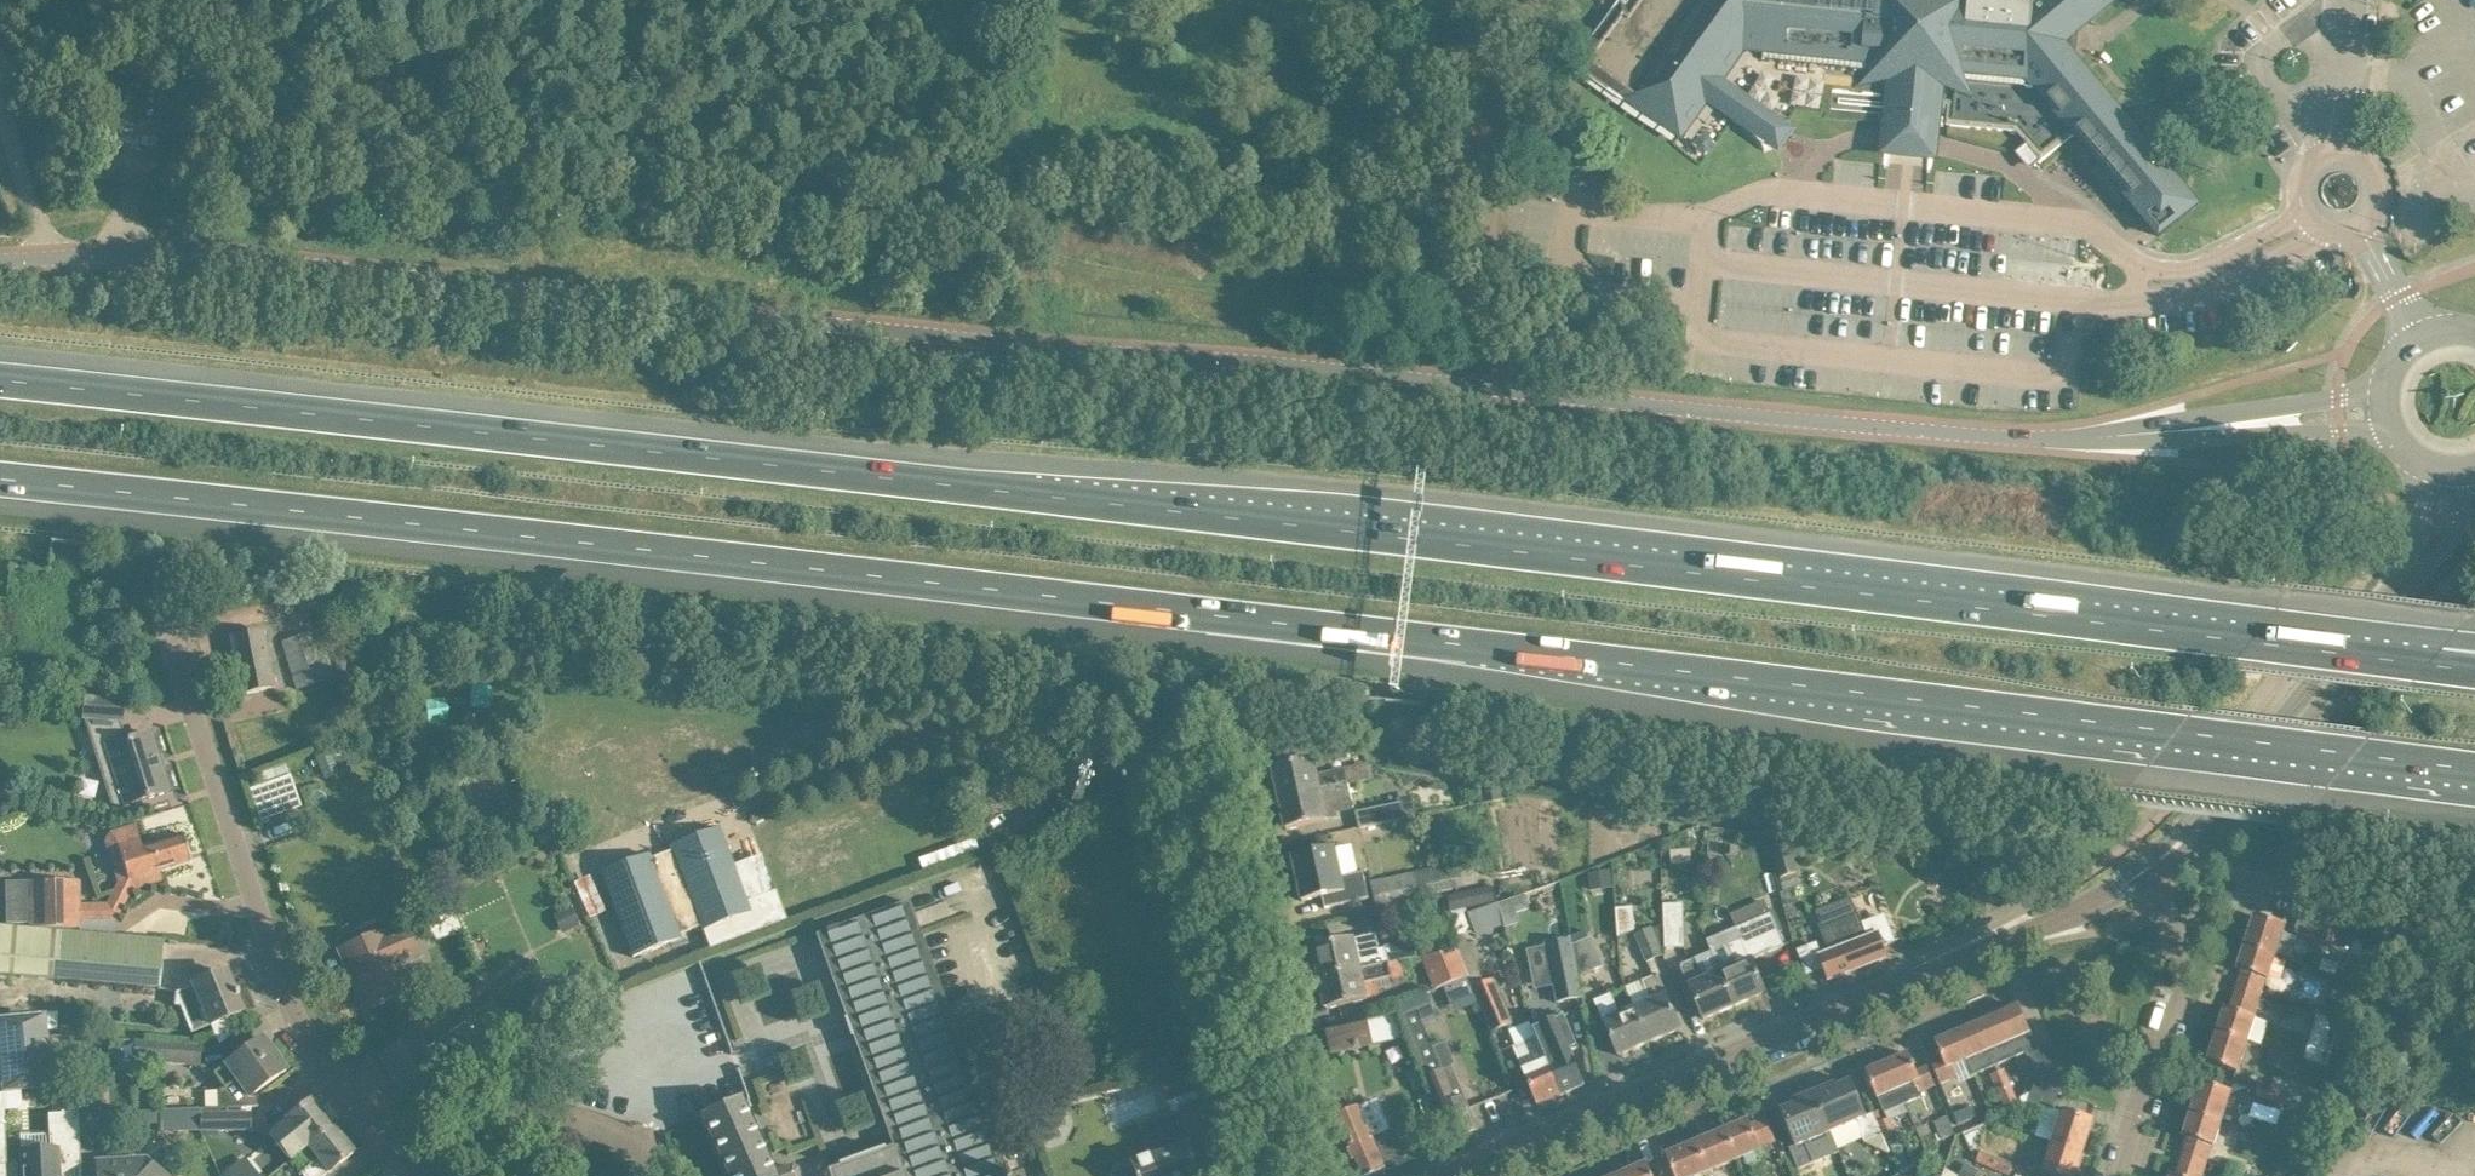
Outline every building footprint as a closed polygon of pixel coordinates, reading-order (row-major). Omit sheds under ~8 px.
[(1581,65),(1709,157),(1762,83),(1951,99),(1948,124),(2019,130),(2021,133),(2029,140),(2021,148),(2034,166),(2061,143),(2074,132),(2081,126),(2165,228),(2159,234),(2160,236),(2198,204),(2197,203),(2192,207),(2065,56),(2071,51),(2074,33),(2114,0),(1638,0),(1629,12),(1622,8),(1595,46),(1584,61),(1581,65)] [(1583,38),(1572,53),(1584,61),(1595,46),(1583,38)] [(1797,139),(1722,85),(1705,108),(1779,163),(1797,139)] [(1938,159),(1945,92),(1887,87),(1882,150),(1880,163),(1887,164),(1927,168),(1938,169),(1938,159)] [(239,682),(242,695),(274,688),(263,631),(230,637),(239,679),(237,679),(237,683),(239,682)] [(282,642),(296,689),(334,678),(319,631),(282,642)] [(345,660),(335,663),(338,673),(348,670),(345,660)] [(83,718),(120,721),(122,721),(124,701),(85,698),(83,718)] [(150,734),(126,741),(107,747),(126,806),(169,793),(150,734)] [(1313,759),(1273,768),(1274,773),(1271,773),(1273,784),(1277,783),(1280,799),(1349,783),(1346,769),(1317,776),(1313,759)] [(289,771),(247,780),(254,817),(296,809),(289,771)] [(5,802),(9,784),(0,782),(0,801),(5,802)] [(1349,783),(1280,799),(1284,815),(1280,816),(1282,826),(1286,826),(1287,830),(1327,821),(1323,803),(1352,797),(1349,783)] [(1405,818),(1402,803),(1357,812),(1361,828),(1405,818)] [(105,842),(118,881),(118,884),(130,892),(142,888),(139,877),(191,861),(183,834),(141,847),(134,825),(110,832),(105,842)] [(746,902),(732,866),(718,828),(671,846),(673,850),(650,859),(648,854),(601,872),(633,957),(680,940),(678,935),(701,926),(703,931),(710,949),(787,920),(776,891),(775,891),(746,902)] [(1771,847),(1772,853),(1780,878),(1798,873),(1789,843),(1771,847)] [(1293,859),(1303,901),(1323,897),(1325,909),(1369,899),(1364,873),(1342,878),(1336,849),(1293,859)] [(1458,887),(1453,865),(1372,882),(1378,910),(1421,902),(1420,895),(1458,887)] [(1611,870),(1588,871),(1589,888),(1612,887),(1611,870)] [(29,882),(31,929),(79,934),(79,882),(29,882)] [(1820,956),(1830,980),(1887,958),(1883,946),(1894,941),(1884,917),(1864,925),(1859,913),(1858,913),(1852,897),(1816,910),(1823,927),(1820,928),(1830,953),(1820,956)] [(908,902),(815,935),(866,1078),(959,1044),(908,902)] [(1684,903),(1664,903),(1665,948),(1685,948),(1684,903)] [(1616,908),(1618,924),(1619,937),(1635,930),(1634,907),(1616,908)] [(1737,966),(1721,973),(1735,1006),(1766,993),(1752,959),(1784,945),(1771,914),(1737,929),(1741,940),(1729,946),(1737,966)] [(460,916),(445,922),(454,942),(468,936),(460,916)] [(2255,916),(2245,948),(2275,957),(2285,925),(2255,916)] [(2300,916),(2295,932),(2325,942),(2326,939),(2329,929),(2330,926),(2300,916)] [(384,931),(361,941),(339,951),(347,971),(352,969),(359,984),(354,986),(365,1011),(379,1005),(380,1007),(410,993),(398,967),(419,957),(405,925),(385,934),(384,931)] [(31,929),(0,926),(0,975),(160,989),(164,941),(79,934),(31,929)] [(1650,928),(1635,934),(1647,961),(1663,954),(1650,928)] [(1589,937),(1572,945),(1578,977),(1603,966),(1590,937),(1589,937)] [(1571,938),(1546,943),(1547,947),(1555,985),(1558,1003),(1582,998),(1578,977),(1572,945),(1571,938)] [(1317,963),(1320,979),(1389,963),(1386,949),(1359,955),(1355,939),(1313,948),(1314,952),(1311,953),(1313,964),(1317,963)] [(2275,957),(2245,948),(2238,970),(2242,972),(2237,987),(2259,995),(2264,980),(2267,981),(2275,957)] [(1467,976),(1457,951),(1423,958),(1436,989),(1444,986),(1467,976)] [(1735,1006),(1721,973),(1705,980),(1696,959),(1681,966),(1704,1020),(1735,1006)] [(1389,963),(1320,979),(1324,995),(1320,996),(1323,1006),(1326,1005),(1327,1010),(1351,1004),(1369,1000),(1367,994),(1365,984),(1381,981),(1389,979),(1392,978),(1389,963)] [(176,993),(182,1008),(193,1033),(242,1012),(237,998),(239,997),(237,993),(235,994),(226,972),(176,993)] [(1652,1002),(1635,1009),(1650,1042),(1681,1029),(1672,1007),(1659,975),(1644,982),(1652,1002)] [(1467,976),(1444,986),(1451,1005),(1475,995),(1467,976)] [(1494,979),(1473,987),(1472,988),(1492,1033),(1513,1024),(1494,979)] [(2225,1008),(2218,1031),(2248,1041),(2254,1019),(2251,1018),(2257,1001),(2235,994),(2230,1010),(2225,1008)] [(1650,1042),(1635,1009),(1620,1015),(1612,995),(1596,1002),(1609,1033),(1619,1055),(1650,1042)] [(2330,1004),(2326,1017),(2339,1021),(2343,1008),(2330,1004)] [(2019,1006),(1998,1015),(2016,1057),(2025,1053),(2027,1058),(2040,1052),(2031,1031),(2030,1031),(2019,1006)] [(1417,1052),(1428,1077),(1455,1140),(1479,1130),(1465,1097),(1464,1097),(1452,1067),(1442,1071),(1416,1009),(1402,1015),(1412,1039),(1417,1052)] [(3,1091),(51,1087),(45,1015),(0,1019),(0,1055),(3,1091)] [(1533,1028),(1537,1037),(1540,1045),(1547,1060),(1561,1095),(1585,1085),(1571,1052),(1578,1049),(1564,1015),(1533,1028)] [(1998,1015),(1977,1024),(1995,1065),(2016,1057),(1998,1015)] [(2272,1048),(2288,1053),(2297,1024),(2281,1019),(2272,1048)] [(1326,1030),(1331,1054),(1374,1044),(1369,1021),(1326,1030)] [(425,1050),(415,1035),(380,1059),(407,1098),(441,1074),(481,1046),(465,1023),(425,1050)] [(1977,1024),(1957,1033),(1969,1061),(1968,1061),(1974,1075),(1995,1065),(1977,1024)] [(2248,1041),(2218,1031),(2208,1063),(2231,1071),(2237,1073),(2248,1041)] [(1969,1061),(1957,1033),(1936,1042),(1944,1061),(1933,1065),(1940,1083),(1956,1076),(1952,1068),(1968,1061),(1969,1061)] [(1547,1060),(1540,1045),(1537,1037),(1514,1046),(1524,1071),(1523,1071),(1538,1105),(1561,1095),(1547,1060)] [(214,1074),(224,1090),(219,1093),(220,1108),(258,1107),(257,1098),(254,1094),(266,1084),(286,1070),(284,1067),(285,1064),(278,1054),(274,1054),(263,1038),(225,1066),(214,1074)] [(201,1047),(136,1043),(135,1061),(200,1065),(201,1047)] [(861,1157),(868,1175),(984,1175),(980,1164),(1000,1157),(959,1044),(866,1078),(891,1147),(861,1157)] [(2311,1045),(2307,1060),(2331,1067),(2335,1052),(2311,1045)] [(2044,1089),(2059,1093),(2064,1094),(2058,1081),(2069,1077),(2058,1050),(2032,1061),(2044,1089)] [(1909,1054),(1888,1063),(1905,1103),(1921,1097),(1920,1093),(1935,1086),(1928,1068),(1917,1072),(1909,1054)] [(1905,1103),(1888,1063),(1866,1072),(1878,1098),(1884,1113),(1888,1111),(1891,1119),(1909,1112),(1905,1103)] [(1991,1075),(1997,1090),(2011,1085),(2005,1069),(1991,1075)] [(1200,1092),(1192,1070),(1160,1081),(1161,1083),(1168,1080),(1179,1110),(1181,1110),(1182,1115),(1174,1118),(1181,1137),(1153,1147),(1156,1157),(1134,1165),(1135,1168),(1120,1173),(1118,1175),(1223,1175),(1230,1174),(1213,1126),(1219,1123),(1210,1098),(1197,1102),(1194,1094),(1200,1092)] [(1836,1084),(1815,1093),(1831,1133),(1836,1145),(1861,1135),(1864,1143),(1882,1135),(1873,1114),(1866,1117),(1859,1101),(1860,1101),(1850,1078),(1849,1079),(1851,1082),(1838,1088),(1836,1084)] [(2201,1083),(2191,1115),(2222,1125),(2232,1093),(2225,1090),(2201,1083)] [(2254,1095),(2270,1100),(2274,1089),(2257,1083),(2254,1095)] [(2011,1085),(1997,1090),(2004,1106),(2018,1100),(2011,1085)] [(103,1086),(82,1087),(83,1106),(104,1105),(103,1086)] [(2059,1093),(2044,1089),(2035,1086),(2030,1103),(2045,1107),(2054,1110),(2059,1093)] [(2274,1089),(2270,1100),(2287,1106),(2291,1094),(2274,1089)] [(1831,1133),(1815,1093),(1794,1102),(1796,1105),(1782,1111),(1781,1107),(1780,1108),(1789,1130),(1788,1130),(1795,1147),(1789,1149),(1798,1171),(1814,1164),(1805,1144),(1831,1133)] [(798,1170),(791,1167),(775,1173),(741,1098),(699,1117),(726,1175),(800,1175),(798,1170)] [(291,1161),(308,1148),(307,1147),(333,1126),(312,1100),(286,1120),(286,1121),(270,1134),(291,1161)] [(1386,1169),(1385,1167),(1409,1157),(1408,1156),(1406,1157),(1397,1135),(1392,1133),(1374,1140),(1367,1122),(1360,1107),(1335,1117),(1359,1175),(1370,1175),(1386,1169)] [(1976,1117),(1972,1107),(1954,1115),(1958,1124),(1976,1117)] [(2045,1107),(2036,1134),(2046,1138),(2054,1140),(2054,1141),(2084,1151),(2094,1120),(2071,1112),(2064,1110),(2063,1113),(2054,1110),(2045,1107)] [(201,1131),(201,1114),(201,1109),(160,1110),(160,1132),(201,1131)] [(1052,1109),(1033,1117),(1040,1136),(1060,1129),(1052,1109)] [(78,1112),(48,1114),(50,1149),(20,1151),(22,1175),(81,1175),(78,1112)] [(251,1130),(251,1113),(201,1114),(201,1131),(251,1130)] [(2222,1125),(2191,1115),(2184,1137),(2188,1139),(2183,1154),(2207,1162),(2213,1147),(2214,1148),(2222,1125)] [(1955,1134),(1948,1116),(1934,1121),(1942,1139),(1955,1134)] [(1749,1121),(1723,1132),(1735,1161),(1761,1150),(1760,1147),(1775,1140),(1766,1118),(1751,1125),(1749,1121)] [(1885,1139),(1897,1134),(1890,1118),(1878,1123),(1885,1139)] [(308,1148),(318,1160),(301,1174),(303,1175),(324,1175),(328,1173),(354,1153),(333,1126),(307,1147),(308,1148)] [(1723,1132),(1697,1143),(1709,1172),(1735,1161),(1723,1132)] [(2046,1138),(2030,1132),(2025,1146),(2041,1152),(2046,1138)] [(2054,1141),(2044,1173),(2054,1175),(2076,1175),(2084,1151),(2054,1141)] [(1697,1143),(1666,1155),(1675,1175),(1709,1175),(1707,1173),(1709,1172),(1697,1143)] [(1911,1166),(1902,1146),(1892,1150),(1900,1170),(1911,1166)] [(1976,1163),(1992,1171),(1997,1160),(1981,1152),(1976,1163)] [(861,1157),(827,1170),(829,1175),(868,1175),(861,1157)] [(1000,1157),(980,1164),(984,1175),(1007,1175),(1000,1157)] [(2229,1159),(2225,1169),(2241,1174),(2244,1164),(2229,1159)] [(146,1160),(95,1162),(96,1175),(164,1175),(146,1160)] [(245,1160),(226,1175),(258,1175),(245,1160)] [(1992,1171),(2003,1175),(2009,1175),(2013,1167),(1997,1160),(1992,1171)] [(2205,1169),(2181,1161),(2176,1175),(2202,1175),(2205,1169)] [(1618,1175),(1653,1175),(1648,1163),(1618,1175)] [(1959,1175),(1974,1175),(1977,1170),(1965,1164),(1959,1175)]
